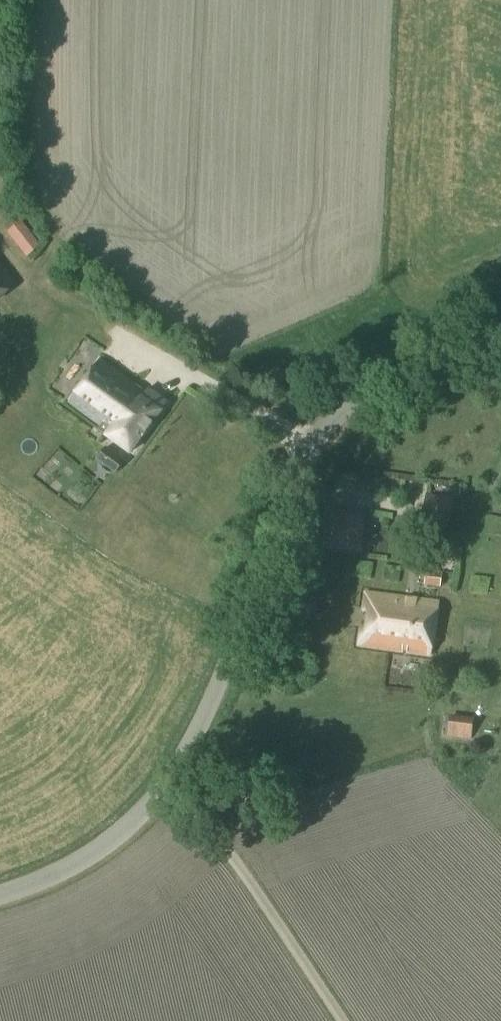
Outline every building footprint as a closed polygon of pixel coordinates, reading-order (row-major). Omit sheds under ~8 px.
[(27,257),(41,246),(21,221),(7,232),(27,257)] [(16,285),(0,263),(0,297),(16,285)] [(146,391),(101,359),(69,403),(101,426),(99,429),(131,452),(168,401),(149,387),(146,391)] [(115,474),(124,461),(106,447),(96,460),(115,474)] [(449,522),(452,498),(426,495),(423,519),(449,522)] [(359,554),(365,514),(329,509),(323,549),(359,554)] [(442,573),(426,572),(426,573),(420,572),(419,579),(424,580),(423,586),(440,588),(442,573)] [(429,654),(436,602),(366,593),(359,645),(429,654)] [(447,736),(471,739),(473,717),(449,715),(447,736)]
